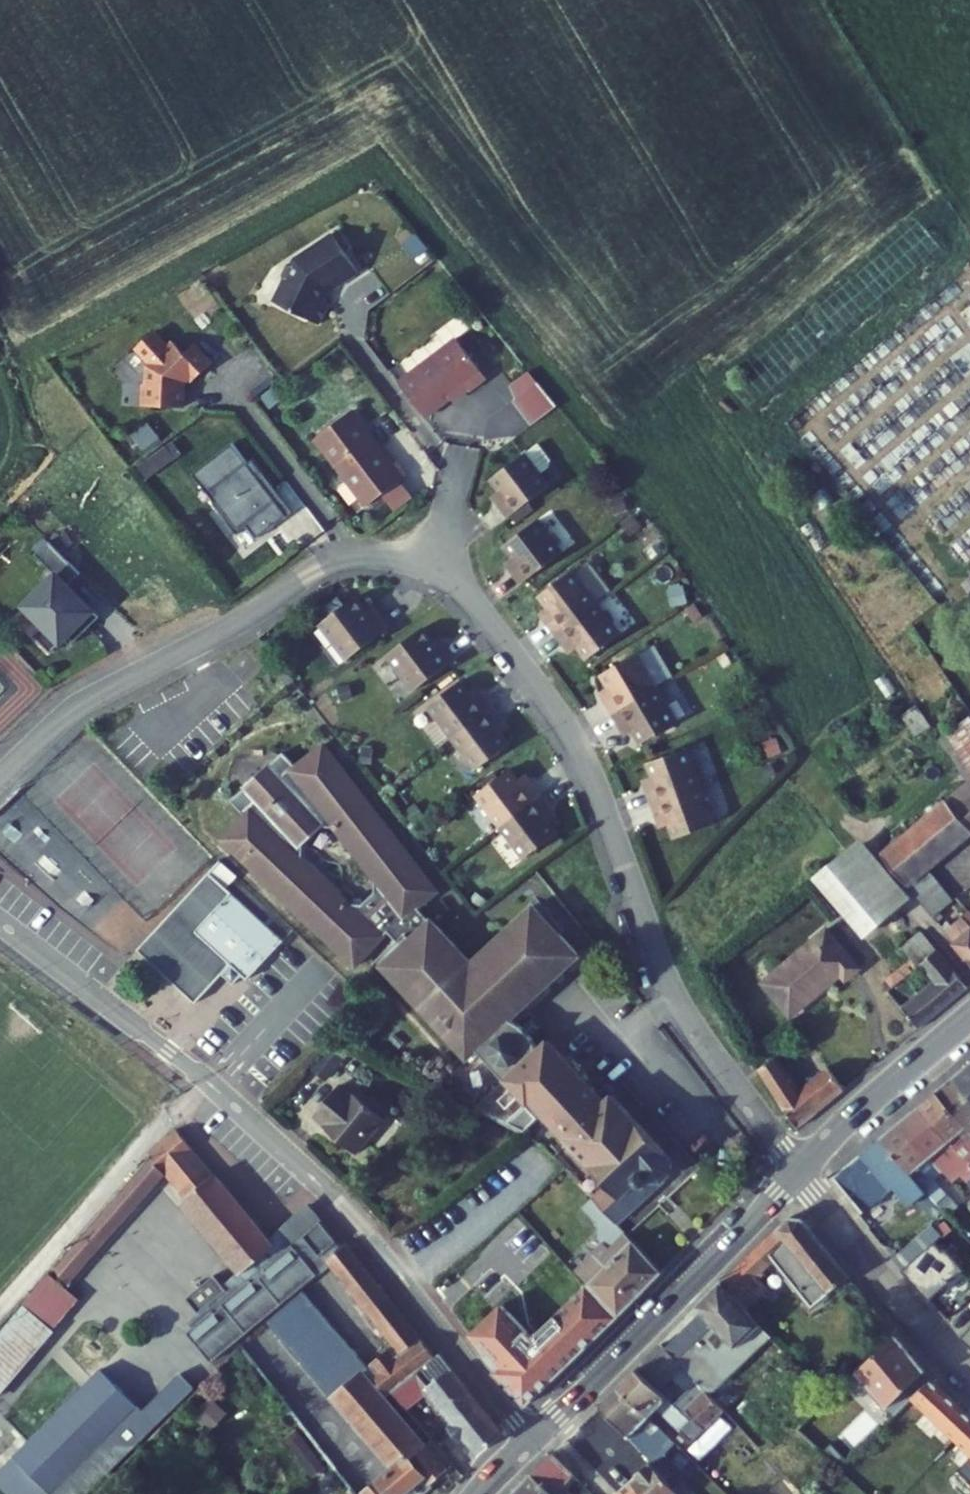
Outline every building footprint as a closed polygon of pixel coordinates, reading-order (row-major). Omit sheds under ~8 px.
[(304,216),(267,241),(266,244),(260,246),(254,257),(256,263),(246,284),(287,304),(297,282),(294,281),(300,270),(303,268),(305,271),(330,255),(304,216)] [(915,218),(848,273),(876,307),(943,252),(915,218)] [(804,355),(848,319),(826,293),(783,329),(804,355)] [(170,362),(184,349),(166,331),(157,340),(146,328),(140,333),(125,318),(108,334),(121,351),(119,353),(120,370),(117,370),(116,385),(121,391),(155,394),(157,369),(155,367),(166,357),(170,362)] [(373,367),(400,401),(440,370),(443,374),(460,361),(430,322),(373,367)] [(505,405),(529,386),(510,363),(487,381),(505,405)] [(366,446),(324,393),(288,422),(340,489),(380,457),(369,444),(366,446)] [(147,423),(132,435),(145,451),(160,439),(147,423)] [(261,500),(236,467),(234,470),(228,463),(236,457),(226,444),(221,448),(206,428),(166,458),(187,486),(186,487),(211,519),(221,511),(231,523),(261,500)] [(522,466),(496,434),(464,459),(474,470),(470,474),(475,482),(472,484),(482,497),(522,466)] [(236,467),(261,500),(266,496),(236,457),(228,463),(234,470),(236,467)] [(475,482),(470,474),(466,477),(472,484),(475,482)] [(536,532),(510,500),(479,525),(488,537),(484,540),(490,547),(486,550),(497,563),(536,532)] [(484,540),(480,542),(486,550),(490,547),(484,540)] [(50,542),(37,555),(55,575),(21,607),(62,650),(101,614),(72,584),(81,575),(50,542)] [(570,581),(545,550),(513,575),(522,586),(518,589),(524,597),(521,600),(531,613),(570,581)] [(324,641),(365,610),(354,596),(347,602),(341,593),(331,580),(297,605),(324,641)] [(570,581),(531,613),(541,625),(545,623),(551,630),(555,627),(563,639),(595,614),(570,581)] [(354,596),(348,588),(341,593),(347,602),(354,596)] [(524,597),(518,589),(515,592),(521,600),(524,597)] [(391,671),(432,640),(421,626),(414,631),(408,624),(397,611),(364,636),(391,671)] [(414,631),(421,626),(414,618),(408,624),(414,631)] [(612,631),(633,666),(650,656),(629,621),(612,631)] [(551,630),(545,623),(541,625),(547,633),(551,630)] [(633,666),(612,631),(577,652),(584,665),(580,667),(585,676),(581,678),(590,692),(633,666)] [(430,718),(469,687),(459,675),(456,678),(449,669),(445,672),(437,661),(405,686),(430,718)] [(452,666),(449,669),(456,678),(459,675),(452,666)] [(633,666),(590,692),(599,706),(602,704),(607,712),(612,710),(619,722),(654,701),(633,666)] [(580,667),(576,670),(581,678),(585,676),(580,667)] [(478,699),(469,687),(430,718),(454,749),(486,724),(478,714),(482,711),(475,702),(478,699)] [(485,708),(478,699),(475,702),(482,711),(485,708)] [(602,704),(599,706),(603,715),(607,712),(602,704)] [(677,764),(663,726),(625,740),(630,754),(625,755),(629,765),(624,766),(630,782),(677,764)] [(254,751),(253,750),(227,773),(228,774),(214,786),(227,801),(202,823),(333,954),(366,921),(379,936),(415,907),(404,893),(424,877),(307,731),(280,754),(268,740),(254,751)] [(479,806),(519,775),(509,763),(505,766),(499,757),(494,760),(486,750),(455,775),(479,806)] [(505,766),(509,763),(502,754),(499,757),(505,766)] [(677,764),(630,782),(636,797),(641,795),(644,804),(648,803),(654,817),(692,802),(677,764)] [(528,787),(519,775),(479,806),(504,838),(536,813),(528,803),(532,799),(525,790),(528,787)] [(876,850),(904,882),(927,863),(969,829),(969,775),(876,850)] [(535,796),(528,787),(525,790),(532,799),(535,796)] [(909,893),(862,836),(852,845),(899,901),(909,893)] [(899,901),(852,845),(815,876),(861,932),(899,901)] [(904,882),(920,901),(942,883),(927,863),(904,882)] [(238,880),(222,864),(211,876),(228,891),(238,880)] [(228,891),(211,876),(139,952),(195,1006),(222,978),(232,968),(242,978),(247,983),(284,944),(228,891)] [(920,901),(929,910),(946,896),(952,895),(942,883),(920,901)] [(584,1080),(575,1087),(527,1031),(514,1041),(515,1035),(515,1029),(511,1022),(506,1017),(494,1012),(490,1007),(561,949),(519,897),(454,950),(417,905),(415,907),(379,936),(358,953),(439,1052),(449,1044),(476,1074),(461,1088),(493,1106),(516,1086),(592,1173),(582,1183),(601,1202),(645,1159),(647,1148),(584,1080)] [(958,911),(969,925),(969,909),(966,904),(958,911)] [(958,911),(948,919),(945,918),(940,923),(969,957),(969,925),(958,911)] [(904,950),(902,951),(908,959),(914,966),(919,961),(937,946),(920,925),(898,943),(904,950)] [(800,993),(808,1003),(837,978),(842,983),(862,966),(829,928),(765,984),(782,1003),(800,993)] [(967,981),(937,946),(919,961),(933,978),(917,991),(933,1010),(967,981)] [(898,967),(908,959),(902,951),(877,972),(883,980),(898,967)] [(903,974),(914,966),(908,959),(898,967),(903,974)] [(888,987),(903,974),(898,967),(883,980),(888,987)] [(242,978),(232,968),(222,978),(233,988),(242,978)] [(917,991),(903,1004),(906,1008),(919,1023),(933,1010),(917,991)] [(800,993),(782,1003),(793,1017),(808,1003),(800,993)] [(354,1034),(325,1060),(336,1072),(332,1075),(359,1104),(395,1070),(369,1043),(365,1046),(354,1034)] [(856,1077),(839,1056),(830,1064),(818,1049),(798,1066),(810,1081),(799,1091),(772,1059),(757,1071),(797,1127),(856,1077)] [(953,1077),(969,1097),(969,1062),(953,1077)] [(953,1077),(935,1091),(963,1125),(969,1134),(969,1097),(953,1077)] [(963,1125),(935,1091),(920,1103),(962,1156),(969,1151),(954,1132),(963,1125)] [(172,1102),(144,1126),(147,1129),(101,1181),(115,1193),(131,1190),(167,1151),(185,1173),(184,1174),(241,1239),(244,1243),(273,1218),(268,1212),(172,1102)] [(952,1165),(962,1156),(920,1103),(901,1119),(929,1154),(938,1147),(952,1165)] [(944,1172),(929,1154),(901,1119),(881,1136),(910,1170),(924,1188),(944,1172)] [(864,1210),(911,1172),(881,1136),(836,1173),(864,1210)] [(302,1205),(319,1191),(304,1174),(268,1212),(273,1218),(244,1243),(241,1239),(223,1255),(228,1261),(200,1284),(199,1283),(189,1294),(194,1299),(214,1282),(216,1285),(224,1278),(222,1275),(250,1251),(253,1253),(265,1242),(263,1239),(291,1214),(317,1244),(325,1237),(323,1233),(341,1215),(336,1211),(319,1226),(302,1205)] [(101,1181),(52,1236),(69,1258),(131,1190),(115,1193),(101,1181)] [(336,1211),(319,1191),(302,1205),(319,1226),(336,1211)] [(801,1282),(832,1254),(787,1196),(775,1197),(710,1261),(759,1317),(783,1295),(749,1257),(755,1252),(749,1246),(778,1220),(798,1244),(780,1260),(801,1282)] [(569,1226),(619,1277),(646,1249),(601,1202),(590,1213),(573,1197),(558,1214),(569,1226)] [(213,1335),(317,1244),(291,1214),(263,1239),(265,1242),(253,1253),(250,1251),(222,1275),(224,1278),(216,1285),(214,1282),(194,1299),(187,1305),(213,1335)] [(325,1237),(343,1264),(361,1248),(341,1215),(323,1233),(325,1237)] [(601,1294),(619,1277),(569,1226),(564,1231),(583,1250),(571,1262),(587,1279),(601,1294)] [(938,1239),(904,1266),(921,1288),(924,1288),(931,1297),(966,1269),(948,1246),(946,1249),(938,1239)] [(19,1274),(29,1282),(0,1313),(0,1367),(82,1274),(44,1245),(19,1274)] [(200,1284),(228,1261),(223,1255),(215,1245),(187,1270),(199,1283),(200,1284)] [(360,1292),(379,1277),(361,1248),(343,1264),(360,1292)] [(732,1341),(759,1317),(710,1261),(684,1286),(689,1291),(653,1326),(670,1344),(690,1324),(702,1336),(715,1324),(731,1342),(727,1345),(731,1349),(736,1345),(732,1341)] [(355,1347),(288,1270),(252,1305),(381,1449),(411,1423),(374,1377),(379,1373),(384,1369),(363,1340),(355,1347)] [(360,1292),(377,1319),(396,1304),(379,1277),(360,1292)] [(384,1369),(424,1337),(415,1336),(396,1304),(377,1319),(387,1335),(383,1338),(375,1329),(363,1340),(384,1369)] [(663,1353),(675,1364),(683,1356),(670,1344),(653,1326),(648,1322),(605,1366),(634,1394),(643,1385),(666,1408),(676,1398),(646,1369),(663,1353)] [(960,1336),(969,1346),(969,1326),(960,1336)] [(0,1438),(0,1447),(46,1493),(48,1493),(150,1391),(137,1377),(141,1373),(105,1336),(0,1438)] [(452,1412),(465,1428),(484,1411),(424,1337),(384,1369),(379,1373),(390,1385),(406,1371),(420,1387),(426,1382),(440,1400),(434,1405),(445,1418),(452,1412)] [(896,1339),(857,1378),(888,1408),(927,1369),(896,1339)] [(826,1453),(837,1440),(805,1406),(837,1375),(831,1368),(836,1363),(832,1359),(784,1410),(826,1453)] [(605,1366),(585,1386),(637,1444),(639,1447),(652,1433),(640,1422),(651,1410),(634,1394),(605,1366)] [(704,1393),(685,1374),(673,1387),(692,1405),(704,1393)] [(930,1376),(911,1397),(969,1455),(969,1415),(930,1376)] [(263,1417),(292,1454),(304,1443),(275,1407),(263,1417)] [(419,1464),(433,1451),(411,1423),(381,1449),(352,1474),(368,1493),(385,1493),(393,1488),(385,1478),(411,1455),(419,1464)] [(557,1455),(536,1435),(517,1453),(537,1474),(557,1455)] [(605,1471),(627,1493),(645,1493),(658,1483),(667,1493),(672,1493),(677,1490),(639,1447),(637,1444),(605,1471)] [(517,1453),(482,1487),(491,1493),(557,1493),(537,1474),(517,1453)] [(422,1468),(419,1464),(411,1455),(385,1478),(393,1488),(395,1490),(422,1468)] [(605,1471),(588,1485),(598,1493),(627,1493),(605,1471)]
